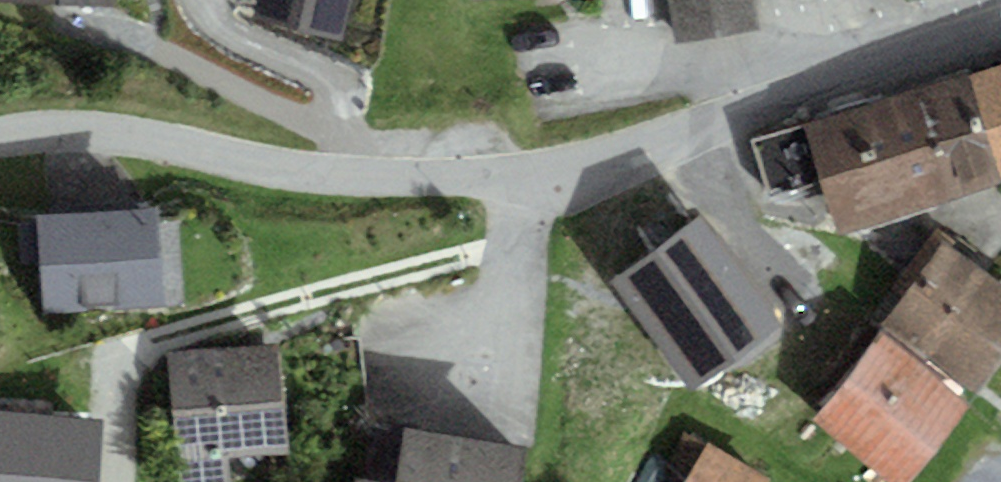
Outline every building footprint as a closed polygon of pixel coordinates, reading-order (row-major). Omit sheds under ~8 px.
[(256,16),(342,36),(350,0),(259,0),(256,16)] [(711,0),(669,0),(677,43),(717,36),(711,0)] [(717,36),(757,30),(752,0),(711,0),(717,36)] [(1000,166),(1000,66),(970,76),(1000,166)] [(970,76),(967,70),(911,89),(950,200),(1000,183),(1000,166),(970,76)] [(950,200),(911,89),(807,123),(825,183),(839,236),(950,200)] [(807,123),(750,140),(769,200),(825,183),(807,123)] [(166,216),(59,221),(63,306),(171,301),(166,216)] [(700,219),(610,285),(693,396),(783,329),(700,219)] [(939,245),(880,327),(972,393),(1000,354),(1000,290),(939,245)] [(878,340),(813,422),(889,481),(905,481),(964,407),(878,340)] [(287,350),(188,360),(197,453),(297,443),(287,350)] [(0,417),(0,481),(108,481),(111,423),(0,417)] [(406,428),(397,481),(522,481),(527,448),(406,428)] [(686,428),(668,459),(693,474),(688,481),(769,481),(771,479),(686,428)]
